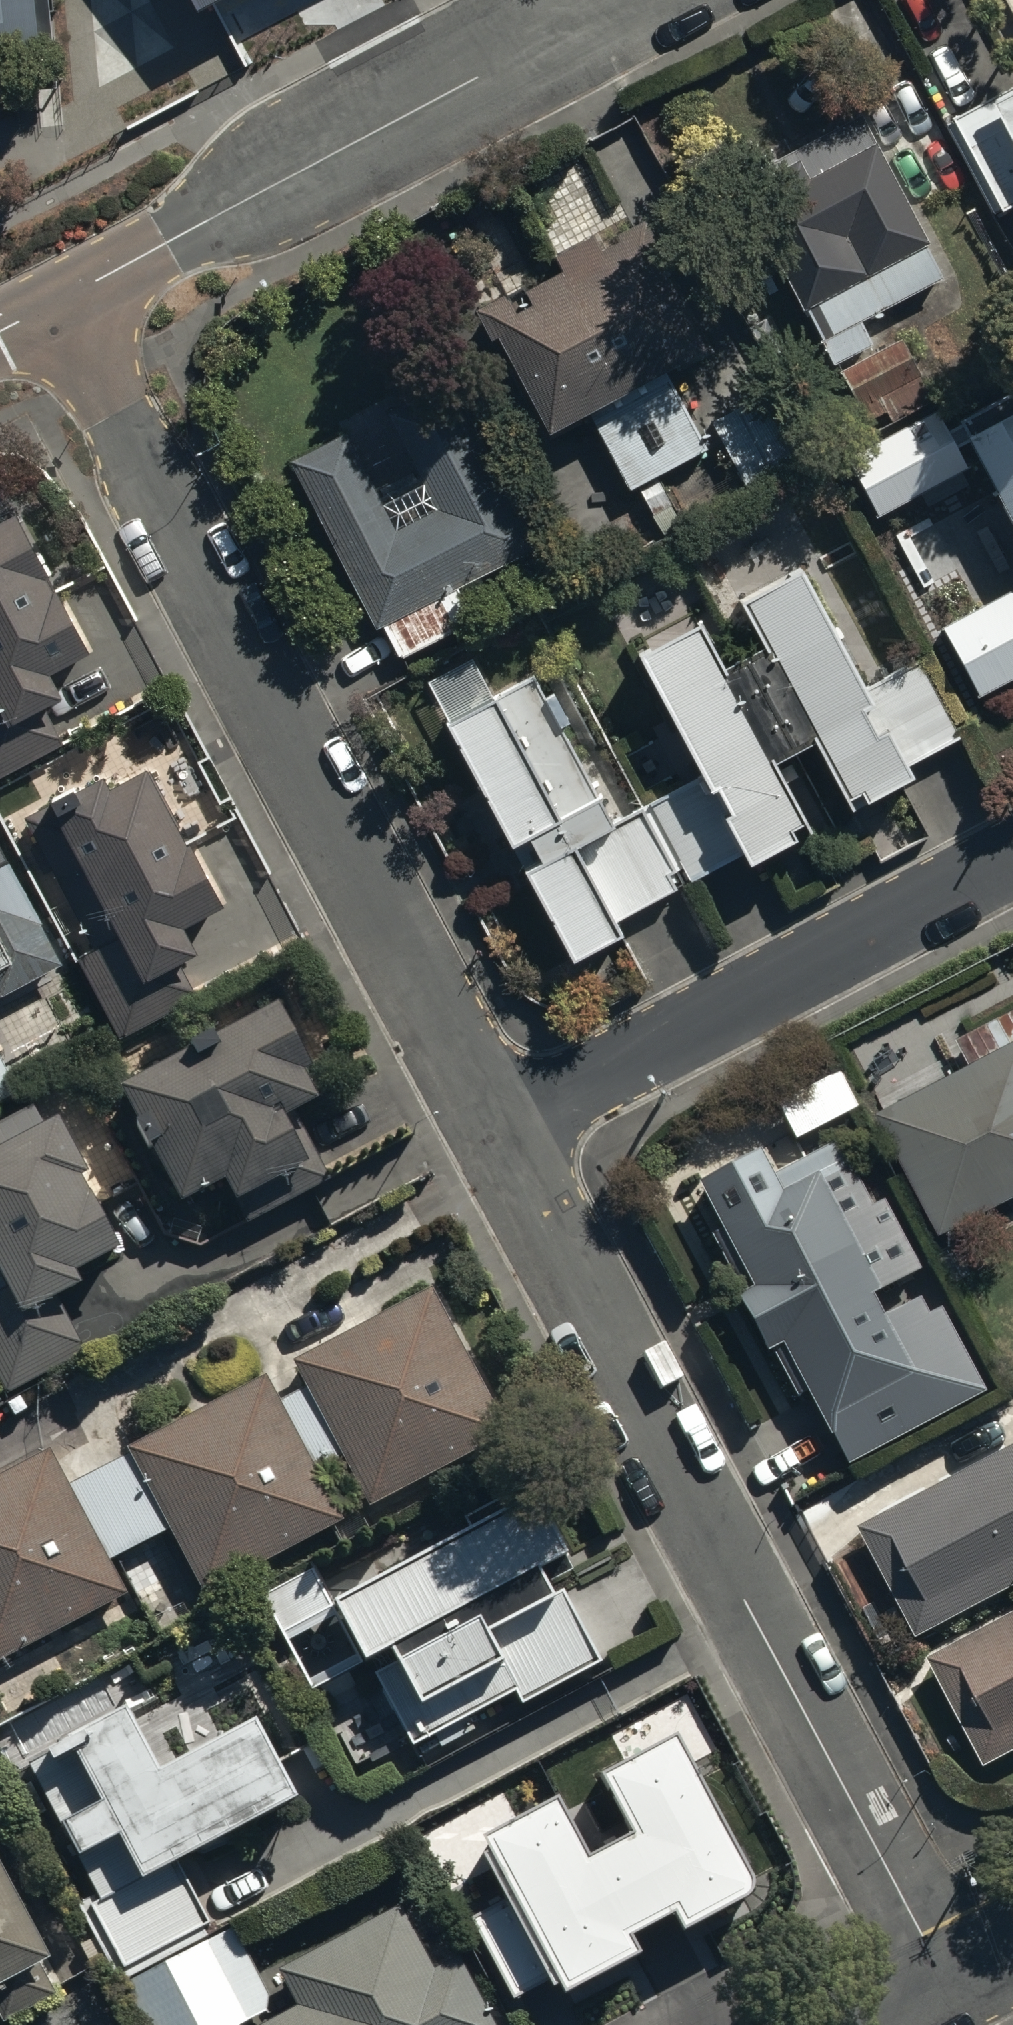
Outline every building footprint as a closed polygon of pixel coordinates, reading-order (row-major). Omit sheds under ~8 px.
[(49,75),(40,0),(0,0),(0,81),(49,75)] [(990,97),(992,101),(947,125),(997,219),(1012,210),(1012,85),(990,97)] [(835,355),(873,337),(858,310),(942,265),(858,108),(734,174),(831,357),(835,355)] [(509,312),(487,323),(554,446),(710,361),(638,229),(531,288),(526,280),(499,295),(509,312)] [(873,337),(835,355),(866,412),(884,403),(891,415),(928,396),(894,331),(875,341),(873,337)] [(814,447),(775,377),(710,413),(749,483),(814,447)] [(349,442),(296,468),(380,636),(386,634),(401,665),(477,627),(459,591),(537,552),(455,386),(391,418),(440,517),(397,538),(349,442)] [(711,453),(674,390),(599,435),(636,497),(711,453)] [(959,430),(1012,534),(1012,402),(959,430)] [(60,734),(38,691),(62,678),(50,653),(88,633),(17,494),(0,502),(0,765),(60,734)] [(818,747),(818,753),(852,807),(964,745),(924,672),(878,698),(804,564),(740,599),(768,656),(818,747)] [(940,632),(977,702),(1012,683),(1012,594),(940,632)] [(778,773),(727,678),(696,624),(637,656),(708,787),(616,838),(610,828),(540,865),(522,875),(571,963),(809,832),(778,773)] [(818,747),(768,656),(727,678),(778,773),(818,753),(818,747)] [(540,865),(610,828),(563,741),(571,737),(553,705),(548,708),(538,689),(502,709),(496,697),(444,725),(511,847),(526,839),(540,865)] [(21,856),(116,1041),(196,1000),(177,963),(200,951),(185,921),(225,900),(193,838),(186,842),(147,767),(111,786),(106,776),(82,789),(76,778),(51,791),(60,809),(26,827),(37,848),(21,856)] [(0,834),(0,984),(62,952),(0,834)] [(189,1029),(192,1034),(121,1071),(184,1193),(227,1171),(249,1214),(329,1172),(292,1101),(318,1087),(301,1056),(310,1052),(279,991),(217,1023),(213,1016),(189,1029)] [(959,1042),(973,1068),(881,1121),(951,1243),(1012,1207),(1012,1011),(959,1042)] [(19,1085),(0,1049),(0,1095),(19,1085)] [(787,1111),(805,1145),(853,1120),(834,1085),(787,1111)] [(57,1104),(0,1136),(0,1368),(10,1386),(82,1346),(50,1287),(82,1269),(77,1259),(119,1236),(79,1162),(87,1157),(57,1104)] [(768,1161),(707,1193),(761,1299),(749,1305),(804,1412),(819,1404),(855,1474),(996,1402),(864,1145),(782,1188),(768,1161)] [(284,1396),(319,1462),(343,1449),(368,1498),(508,1426),(484,1380),(488,1378),(448,1299),(443,1301),(433,1283),(293,1355),(308,1383),(284,1396)] [(319,1462),(284,1396),(269,1367),(125,1442),(129,1449),(67,1480),(108,1552),(172,1520),(205,1584),(320,1525),(345,1512),(319,1462)] [(67,1480),(48,1443),(0,1467),(0,1652),(126,1587),(108,1552),(67,1480)] [(865,1541),(918,1645),(1012,1596),(1012,1465),(865,1541)] [(534,1480),(334,1582),(415,1739),(436,1728),(442,1740),(473,1725),(465,1709),(514,1684),(520,1695),(601,1653),(564,1580),(557,1584),(542,1554),(566,1542),(534,1480)] [(930,1669),(985,1775),(1012,1760),(1012,1626),(930,1669)] [(161,1754),(129,1690),(47,1733),(51,1741),(27,1753),(97,1890),(78,1899),(117,1977),(122,1975),(148,2024),(231,2024),(276,2001),(235,1920),(209,1933),(203,1921),(210,1917),(175,1849),(299,1785),(257,1705),(161,1754)] [(694,1877),(642,1768),(629,1774),(623,1762),(600,1773),(603,1779),(466,1844),(522,1962),(650,1901),(669,1940),(738,1907),(719,1866),(694,1877)] [(47,1945),(0,1846),(0,2008),(2,2013),(55,1988),(37,1950),(47,1945)] [(498,2023),(430,1902),(408,1914),(400,1898),(279,1966),(297,1998),(252,2023),(253,2024),(495,2024),(498,2023)]
